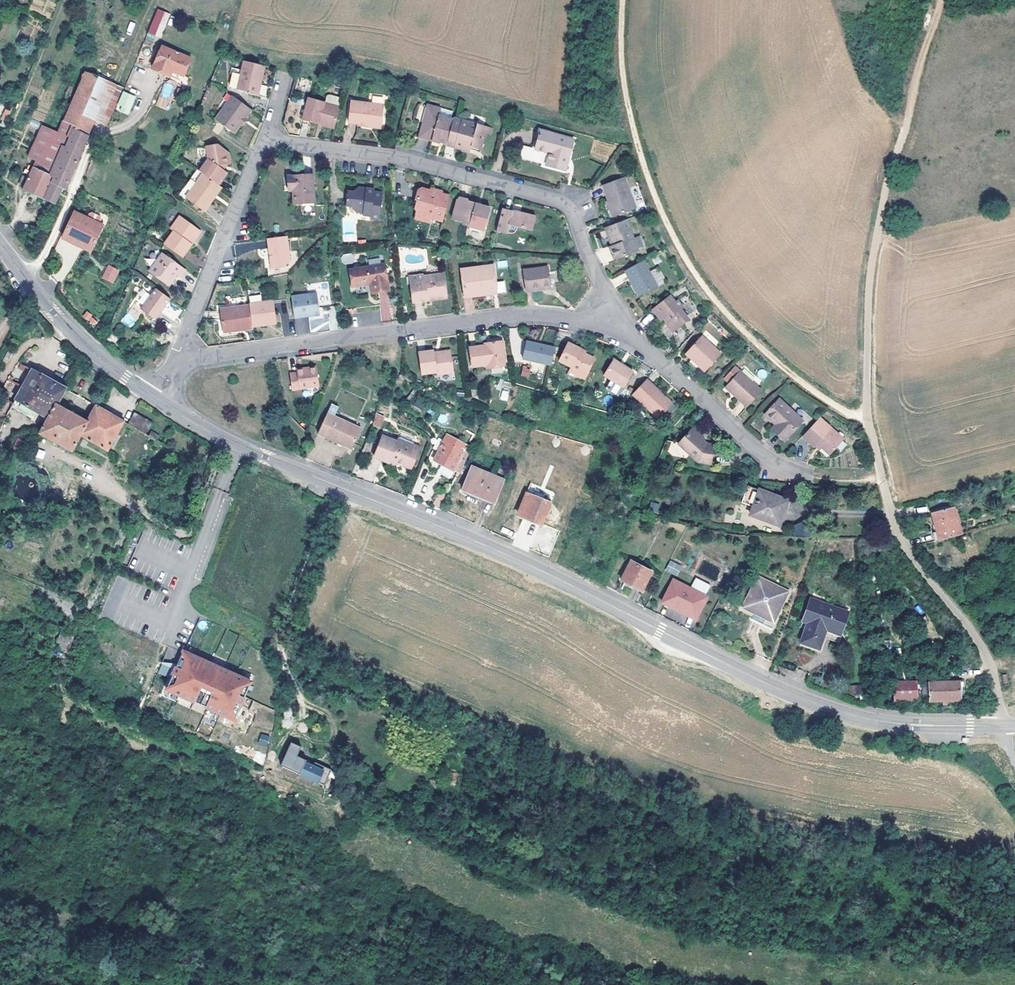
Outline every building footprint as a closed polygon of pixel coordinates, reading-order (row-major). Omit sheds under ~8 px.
[(161,38),(170,13),(157,8),(147,32),(161,38)] [(131,34),(135,24),(130,21),(126,31),(131,34)] [(177,72),(184,55),(155,44),(146,66),(157,71),(159,65),(177,72)] [(252,92),(258,62),(238,57),(231,86),(241,88),(241,90),(252,92)] [(175,77),(177,72),(159,65),(157,71),(175,77)] [(76,136),(85,141),(90,128),(94,119),(110,81),(86,70),(63,123),(79,131),(76,136)] [(122,86),(110,81),(94,119),(106,125),(122,86)] [(155,105),(166,110),(176,87),(165,82),(155,105)] [(129,93),(121,90),(116,111),(131,114),(137,91),(130,89),(129,93)] [(238,115),(245,106),(227,93),(223,100),(220,100),(216,105),(218,107),(215,111),(213,110),(208,117),(228,130),(234,121),(238,115)] [(323,120),(339,124),(344,105),(312,97),(306,118),(322,122),(323,120)] [(373,125),(385,127),(388,104),(356,100),(353,122),(362,124),(362,125),(372,126),(373,125)] [(419,136),(447,144),(454,118),(439,114),(441,107),(431,104),(426,123),(423,122),(419,136)] [(454,118),(447,144),(463,149),(464,146),(471,148),(472,146),(479,148),(481,148),(485,133),(487,127),(454,117),(454,118)] [(29,157),(37,161),(39,157),(48,161),(54,151),(60,154),(66,141),(72,144),(76,136),(79,131),(63,123),(59,131),(43,125),(29,157)] [(521,158),(544,165),(553,133),(542,130),(536,149),(524,145),(521,158)] [(553,133),(544,165),(562,171),(565,163),(562,156),(566,155),(566,158),(570,159),(575,140),(553,133)] [(65,189),(85,141),(76,136),(72,144),(66,141),(60,154),(51,173),(56,175),(45,198),(55,202),(62,188),(65,189)] [(203,155),(195,167),(199,170),(214,181),(222,168),(217,165),(221,160),(225,159),(224,148),(212,141),(202,142),(203,155)] [(39,157),(37,161),(36,163),(25,188),(45,198),(56,175),(51,173),(60,154),(54,151),(48,161),(39,157)] [(199,170),(195,167),(192,166),(176,190),(182,194),(199,170)] [(207,192),(215,182),(214,181),(199,170),(182,194),(200,207),(209,194),(207,192)] [(318,202),(315,174),(290,176),(291,185),(297,185),(297,190),(298,203),(318,202)] [(611,200),(617,216),(637,209),(626,178),(603,186),(609,201),(611,200)] [(209,194),(217,183),(215,182),(207,192),(209,194)] [(366,191),(366,188),(358,187),(353,192),(347,192),(345,205),(352,206),(358,211),(363,212),(363,215),(371,216),(371,218),(381,219),(383,193),(373,192),(366,191)] [(430,217),(443,221),(450,195),(441,193),(430,190),(420,187),(418,189),(416,199),(418,199),(415,207),(418,211),(424,212),(426,216),(430,217)] [(477,202),(477,201),(461,196),(458,199),(452,221),(462,224),(464,228),(484,234),(491,207),(482,204),(477,202)] [(614,217),(617,216),(611,200),(609,201),(608,201),(614,217)] [(517,212),(503,208),(497,231),(507,234),(507,232),(512,233),(517,230),(519,227),(533,231),(536,217),(521,213),(520,214),(517,214),(517,212)] [(430,217),(426,216),(424,212),(418,211),(416,219),(429,222),(430,217)] [(92,249),(103,225),(75,212),(63,237),(92,249)] [(170,228),(161,241),(180,254),(189,240),(185,238),(194,224),(176,212),(167,226),(170,228)] [(640,251),(629,219),(607,227),(610,236),(612,235),(616,245),(612,247),(617,259),(640,251)] [(357,241),(356,223),(342,224),(343,241),(357,241)] [(198,227),(194,224),(185,238),(189,240),(198,227)] [(609,242),(605,231),(599,232),(603,244),(609,242)] [(293,260),(290,236),(270,238),(274,268),(287,266),(293,260)] [(176,272),(181,266),(157,250),(145,268),(166,282),(170,275),(168,273),(171,270),(176,272)] [(355,262),(353,253),(341,255),(342,264),(355,262)] [(659,286),(645,260),(626,271),(640,296),(659,286)] [(108,264),(101,278),(113,284),(120,270),(108,264)] [(375,293),(391,290),(386,264),(351,270),(354,287),(373,283),(375,293)] [(508,292),(507,281),(499,282),(497,265),(464,270),(467,298),(481,296),(500,293),(508,292)] [(526,292),(551,289),(548,266),(523,270),(526,292)] [(449,295),(446,275),(426,278),(426,276),(413,278),(417,303),(429,301),(428,297),(449,295)] [(153,316),(168,294),(153,283),(138,305),(153,316)] [(319,293),(293,297),(295,318),(310,316),(310,314),(315,314),(315,316),(322,315),(319,293)] [(676,302),(670,295),(652,309),(661,320),(663,318),(667,323),(667,324),(674,333),(690,320),(681,309),(684,307),(679,301),(676,302)] [(274,299),(251,303),(251,304),(254,325),(278,323),(274,299)] [(238,330),(254,328),(254,325),(251,304),(221,308),(224,329),(237,328),(238,330)] [(122,321),(130,327),(135,320),(127,314),(122,321)] [(308,317),(294,319),(296,334),(310,332),(308,317)] [(705,373),(721,355),(702,337),(685,355),(705,373)] [(493,343),(493,346),(487,346),(473,348),(475,368),(491,366),(491,368),(508,365),(505,341),(493,343)] [(526,360),(553,367),(557,349),(530,342),(526,360)] [(572,372),(588,379),(597,359),(581,352),(583,349),(571,343),(562,362),(574,368),(572,372)] [(456,374),(453,351),(441,353),(442,354),(437,355),(436,352),(421,354),(423,375),(439,373),(439,376),(456,374)] [(625,388),(636,372),(616,359),(606,375),(625,388)] [(523,366),(520,376),(528,377),(530,368),(523,366)] [(305,368),(305,373),(299,373),(291,373),(292,389),(319,388),(318,368),(305,368)] [(17,400),(49,417),(57,402),(58,403),(67,388),(33,369),(17,400)] [(585,385),(588,379),(572,372),(569,378),(585,385)] [(747,407),(762,392),(740,372),(725,388),(747,407)] [(675,404),(649,380),(635,396),(661,420),(675,404)] [(421,410),(427,402),(419,396),(413,404),(421,410)] [(778,429),(776,431),(785,440),(802,422),(779,400),(765,416),(775,426),(778,429)] [(81,435),(89,420),(58,403),(57,402),(49,417),(40,433),(73,451),(82,435),(81,435)] [(354,448),(363,427),(337,416),(341,406),(333,403),(320,434),(354,448)] [(678,407),(675,404),(661,420),(664,422),(678,407)] [(97,405),(89,420),(81,435),(82,435),(109,450),(126,421),(97,405)] [(146,434),(153,422),(135,412),(129,423),(146,434)] [(387,418),(378,414),(376,424),(383,427),(387,418)] [(843,440),(819,418),(802,436),(814,448),(815,446),(817,445),(829,456),(843,440)] [(714,465),(718,444),(709,443),(703,437),(705,434),(696,426),(680,444),(701,462),(714,465)] [(785,440),(776,431),(778,429),(775,426),(771,430),(783,442),(785,440)] [(448,434),(444,441),(450,444),(454,437),(448,434)] [(391,462),(392,459),(398,461),(408,465),(417,445),(401,438),(400,440),(386,435),(377,455),(391,462)] [(450,444),(444,441),(434,460),(441,464),(439,469),(441,474),(449,478),(453,470),(460,459),(468,444),(454,437),(450,444)] [(423,448),(417,445),(408,465),(415,468),(423,448)] [(827,458),(829,456),(817,445),(815,446),(827,458)] [(464,461),(460,459),(453,470),(457,473),(464,461)] [(463,489),(482,497),(492,474),(473,466),(463,489)] [(492,474),(482,497),(494,502),(504,479),(492,474)] [(779,526),(788,501),(748,486),(742,503),(753,507),(751,515),(779,526)] [(432,505),(441,507),(446,495),(439,492),(432,505)] [(541,523),(550,501),(527,492),(518,514),(541,523)] [(658,512),(660,505),(651,502),(649,509),(658,512)] [(929,510),(936,536),(960,529),(953,503),(929,510)] [(793,536),(809,536),(809,523),(793,523),(793,536)] [(670,560),(665,571),(677,576),(682,566),(670,560)] [(621,580),(642,590),(651,571),(631,561),(621,580)] [(772,621),(786,593),(758,579),(744,606),(772,621)] [(673,605),(697,618),(707,597),(674,580),(662,603),(672,607),(673,605)] [(837,640),(847,613),(810,599),(802,621),(808,623),(801,642),(820,649),(824,636),(837,640)] [(236,720),(252,683),(183,652),(167,689),(236,720)] [(159,673),(167,676),(171,664),(162,662),(159,673)] [(894,701),(917,699),(917,681),(893,682),(894,701)] [(930,701),(960,700),(959,682),(922,683),(923,695),(930,695),(930,701)] [(861,694),(861,685),(849,685),(849,694),(861,694)] [(261,733),(258,744),(267,746),(270,735),(261,733)] [(306,760),(288,752),(282,766),(300,774),(305,762),(306,760)] [(324,771),(305,762),(300,774),(318,782),(324,771)]
